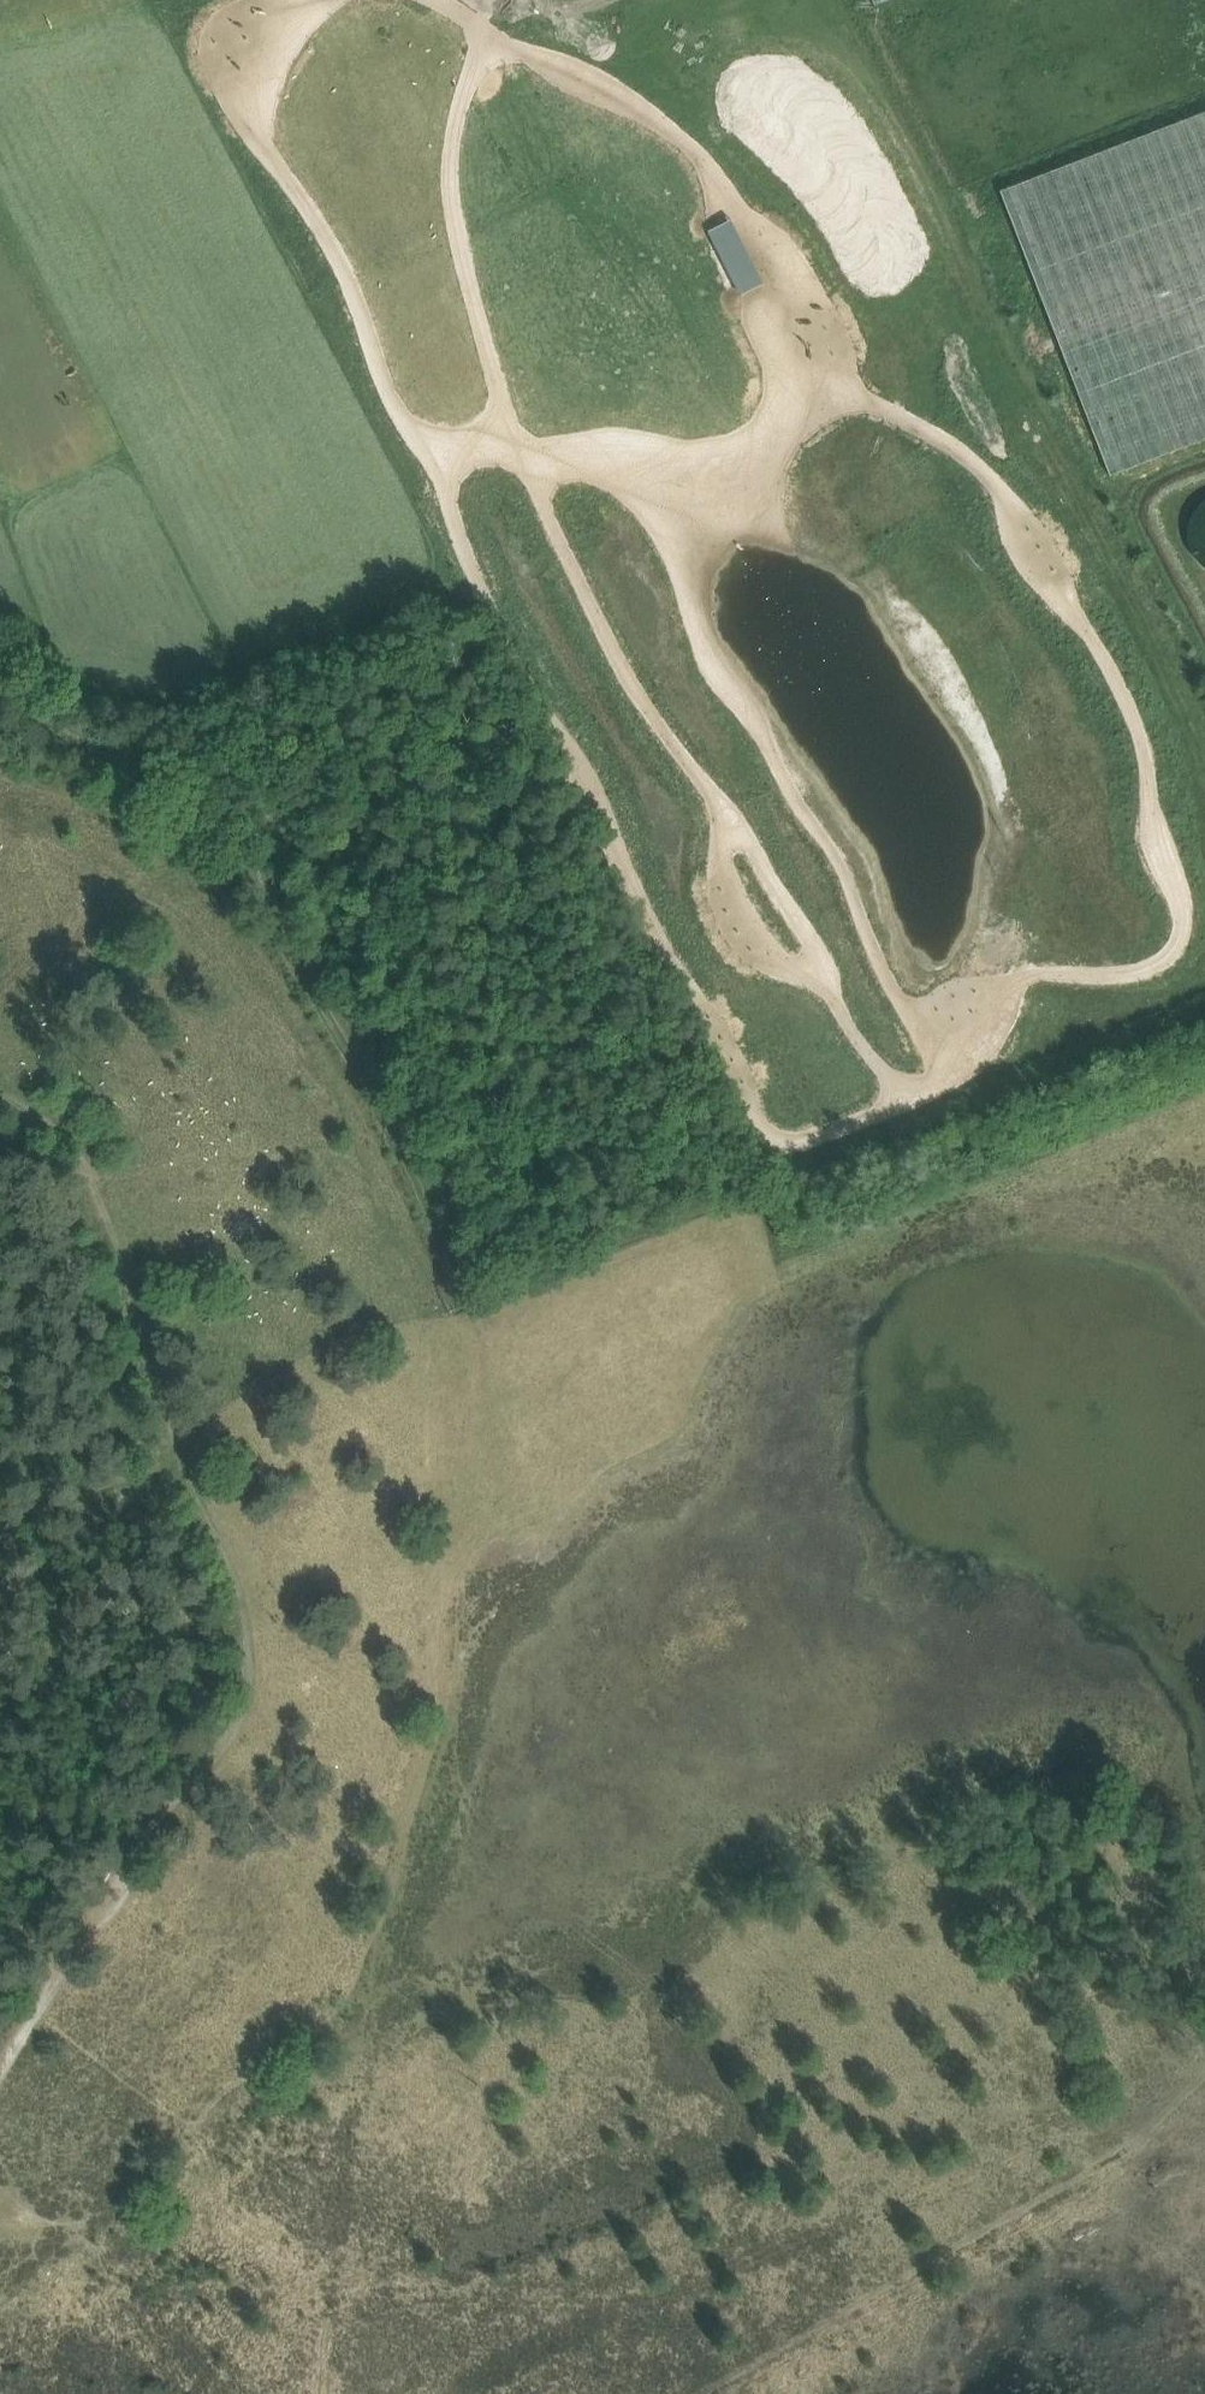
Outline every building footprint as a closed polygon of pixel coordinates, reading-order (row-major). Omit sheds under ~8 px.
[(1000,191),(1110,476),(1204,439),(1204,112),(1000,191)]
